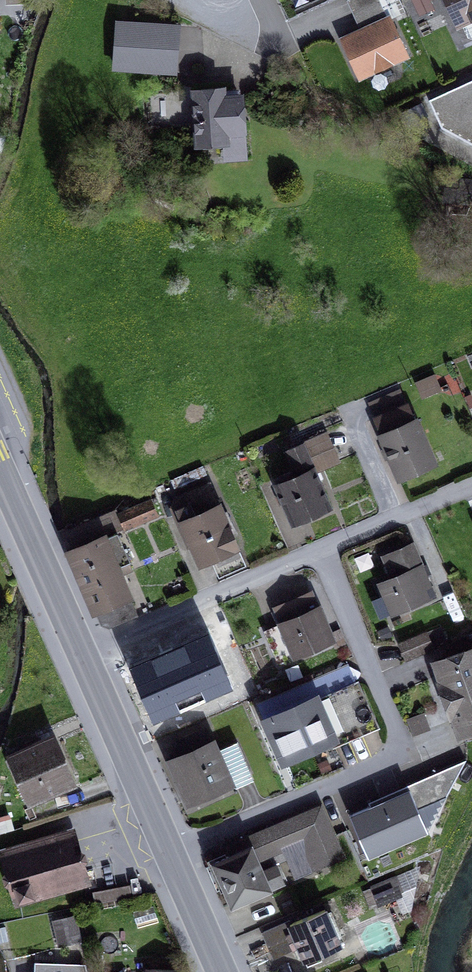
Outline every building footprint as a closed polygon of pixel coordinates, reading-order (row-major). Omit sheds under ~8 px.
[(353,14),(380,2),(379,0),(348,0),(347,0),(353,14)] [(458,24),(461,23),(468,38),(471,39),(471,0),(446,0),(458,24)] [(362,33),(389,20),(380,2),(353,14),(362,33)] [(406,54),(390,20),(389,20),(362,33),(344,41),(360,75),(406,54)] [(115,68),(147,70),(150,25),(119,23),(115,68)] [(178,27),(150,25),(147,70),(174,72),(176,50),(178,27)] [(429,100),(442,128),(471,144),(471,80),(429,100)] [(223,98),(240,97),(240,89),(223,90),(223,98)] [(227,157),(244,156),(240,97),(223,98),(223,90),(194,92),(198,144),(226,142),(227,157)] [(417,384),(422,395),(439,388),(434,377),(417,384)] [(399,390),(367,404),(374,419),(406,405),(399,390)] [(391,457),(399,477),(433,462),(408,405),(406,405),(374,419),(387,449),(382,451),(386,459),(391,457)] [(313,469),(337,459),(326,434),(314,439),(320,453),(309,458),(313,469)] [(284,503),(293,523),(330,507),(313,469),(309,458),(320,453),(314,439),(287,451),(297,475),(291,478),(289,473),(280,477),(282,482),(276,484),(280,494),(284,503)] [(210,559),(237,547),(209,483),(185,494),(190,504),(177,510),(193,547),(200,563),(210,559)] [(193,547),(177,510),(190,504),(185,494),(169,501),(165,510),(183,551),(193,547)] [(280,494),(276,496),(280,505),(284,503),(280,494)] [(157,515),(151,500),(118,513),(125,529),(157,515)] [(129,562),(116,532),(125,529),(118,513),(116,509),(108,512),(109,514),(83,525),(91,543),(70,552),(101,625),(109,627),(117,624),(137,615),(116,567),(125,563),(129,562)] [(70,552),(91,543),(83,525),(62,534),(70,552)] [(392,612),(393,613),(435,595),(413,544),(384,556),(393,578),(380,583),(385,595),(392,612)] [(210,559),(219,577),(246,566),(237,547),(210,559)] [(265,631),(278,661),(330,639),(311,595),(277,609),(283,623),(265,631)] [(380,617),(392,612),(385,595),(373,600),(380,617)] [(400,645),(406,658),(432,647),(426,633),(400,645)] [(433,649),(451,702),(469,696),(467,692),(471,690),(471,649),(468,637),(433,649)] [(191,684),(196,696),(242,676),(226,638),(216,642),(215,639),(210,641),(178,655),(191,684)] [(346,688),(358,683),(351,666),(339,671),(346,688)] [(342,731),(346,739),(376,726),(358,683),(346,688),(339,671),(265,703),(273,722),(267,724),(281,756),(328,736),(340,730),(342,731)] [(333,747),(379,727),(360,682),(358,683),(376,726),(346,739),(342,731),(340,730),(328,736),(333,747)] [(467,692),(469,696),(451,702),(461,731),(471,727),(471,690),(467,692)] [(184,777),(192,796),(226,780),(204,729),(179,740),(187,758),(171,765),(177,780),(184,777)] [(33,749),(42,745),(39,738),(30,742),(33,749)] [(68,780),(73,778),(56,739),(51,741),(68,780)] [(168,758),(171,765),(187,758),(179,740),(173,742),(178,754),(168,758)] [(20,766),(33,796),(68,780),(51,741),(42,745),(33,749),(30,742),(21,746),(12,750),(15,756),(9,759),(13,769),(20,766)] [(220,750),(232,778),(249,771),(236,742),(220,750)] [(371,806),(350,815),(368,857),(428,831),(419,809),(446,797),(466,760),(407,785),(409,790),(371,806)] [(236,787),(253,780),(249,771),(232,778),(236,787)] [(177,780),(188,805),(229,787),(226,780),(192,796),(184,777),(177,780)] [(369,802),(371,806),(409,790),(407,785),(369,802)] [(419,809),(428,831),(446,797),(419,809)] [(305,854),(312,869),(342,856),(320,805),(296,816),(245,838),(227,846),(231,856),(206,867),(216,892),(225,888),(232,905),(282,883),(275,866),(262,871),(257,860),(283,849),(287,860),(288,861),(305,854)] [(12,827),(8,816),(0,818),(0,831),(12,827)] [(7,854),(20,898),(82,880),(70,836),(7,854)] [(275,866),(287,860),(283,849),(257,860),(262,871),(275,866)] [(295,877),(312,869),(305,854),(288,861),(295,877)] [(419,869),(374,888),(380,902),(396,895),(403,911),(410,908),(419,869)] [(94,892),(96,903),(131,896),(129,885),(94,892)] [(364,892),(371,906),(380,902),(374,888),(364,892)] [(322,959),(319,953),(340,944),(325,910),(291,924),(289,921),(264,932),(274,956),(299,946),(307,965),(322,959)] [(54,920),(60,945),(80,941),(74,915),(54,920)] [(86,964),(35,962),(34,971),(88,971),(86,964)]
